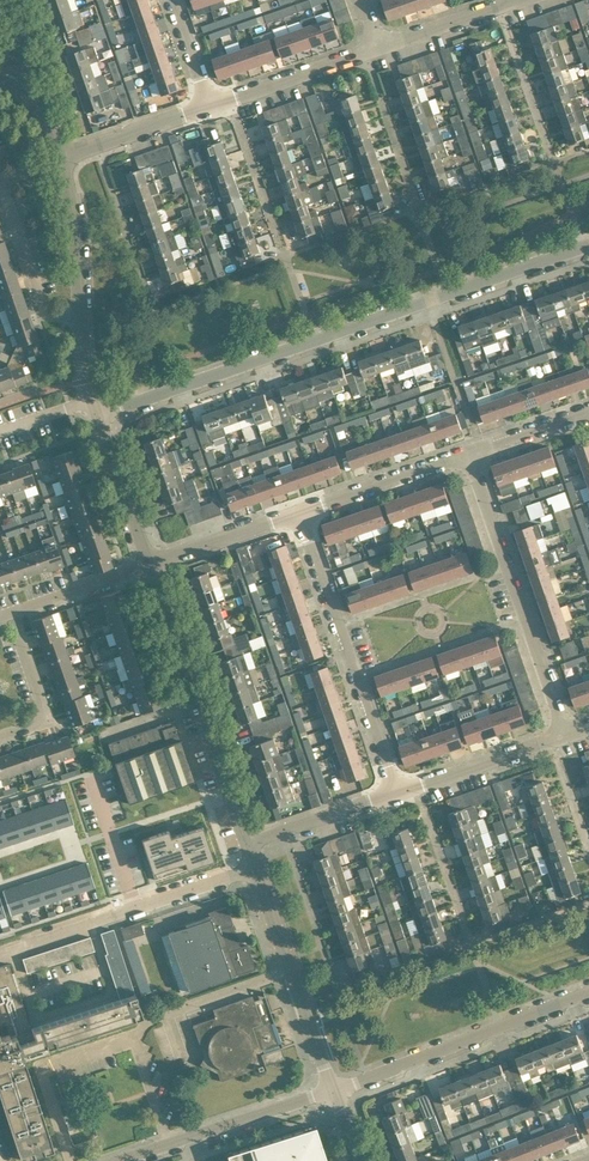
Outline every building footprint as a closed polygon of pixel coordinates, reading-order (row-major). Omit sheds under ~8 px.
[(69,0),(62,0),(49,5),(54,19),(73,12),(69,0)] [(101,9),(107,7),(104,0),(98,0),(101,9)] [(148,0),(128,0),(121,3),(126,16),(134,13),(151,7),(148,0)] [(209,0),(193,0),(196,8),(210,3),(209,0)] [(212,11),(227,6),(224,0),(209,0),(210,3),(212,11)] [(279,0),(277,0),(268,3),(271,9),(281,6),(279,0)] [(313,8),(327,3),(326,0),(311,0),(313,8)] [(348,7),(346,0),(332,5),(335,12),(348,7)] [(399,0),(385,0),(383,1),(390,19),(404,15),(399,0)] [(414,0),(399,0),(404,15),(418,10),(414,0)] [(430,0),(414,0),(418,10),(432,5),(430,0)] [(588,21),(588,16),(584,0),(575,3),(579,15),(582,23),(588,21)] [(296,4),(282,9),(285,18),(299,13),(296,4)] [(577,18),(572,5),(565,7),(570,21),(577,18)] [(111,17),(107,7),(101,9),(105,19),(111,17)] [(156,21),(151,7),(134,13),(126,16),(130,30),(139,27),(156,21)] [(350,14),(348,7),(335,12),(337,18),(350,14)] [(570,21),(565,7),(559,9),(563,23),(569,21),(570,21)] [(254,8),(244,11),(247,18),(256,14),(254,8)] [(282,9),(264,15),(267,24),(285,18),(282,9)] [(563,23),(559,9),(552,12),(556,25),(563,23)] [(247,18),(244,11),(234,14),(236,21),(247,18)] [(59,33),(78,26),(73,12),(54,19),(59,33)] [(556,25),(552,12),(545,14),(550,27),(554,26),(556,25)] [(353,21),(350,14),(337,18),(340,25),(353,21)] [(559,40),(554,26),(550,27),(545,14),(532,18),(537,31),(531,33),(536,48),(559,40)] [(325,42),(318,22),(316,16),(302,20),(304,27),(311,46),(325,42)] [(226,17),(216,21),(218,27),(229,24),(226,17)] [(257,17),(247,21),(250,27),(259,24),(257,17)] [(339,37),(332,17),(318,22),(325,42),(339,37)] [(570,21),(569,21),(573,30),(580,28),(577,18),(570,21)] [(160,34),(156,21),(139,27),(144,40),(160,34)] [(216,21),(201,26),(204,33),(218,27),(216,21)] [(250,27),(247,21),(238,24),(240,30),(250,27)] [(78,39),(104,30),(102,23),(90,27),(76,32),(78,39)] [(117,34),(113,24),(107,26),(111,36),(117,34)] [(230,27),(219,31),(221,36),(232,33),(230,27)] [(311,46),(304,27),(290,32),(297,51),(311,46)] [(81,46),(107,37),(104,30),(78,39),(81,46)] [(221,36),(219,31),(209,34),(211,40),(221,36)] [(297,51),(290,32),(276,37),(282,56),(297,51)] [(120,45),(117,34),(111,36),(114,47),(120,45)] [(144,40),(135,43),(139,57),(165,48),(160,34),(144,40)] [(276,58),(270,39),(256,44),(262,63),(276,58)] [(496,62),(491,48),(485,50),(481,40),(470,44),(473,54),(476,53),(478,61),(471,63),(473,70),(496,62)] [(564,54),(559,40),(536,48),(541,61),(564,54)] [(576,43),(578,49),(587,46),(585,40),(576,43)] [(262,63),(256,44),(242,49),(248,68),(262,63)] [(450,47),(449,47),(451,52),(462,48),(460,44),(450,47)] [(588,52),(587,46),(578,49),(580,55),(588,52)] [(448,70),(456,68),(453,59),(451,52),(449,47),(441,50),(444,62),(448,70)] [(170,62),(165,48),(139,57),(133,59),(136,66),(151,61),(153,67),(170,62)] [(86,49),(68,56),(72,70),(91,63),(86,49)] [(248,68),(242,49),(228,54),(234,73),(248,68)] [(116,54),(120,64),(126,62),(123,52),(116,54)] [(442,65),(438,52),(431,54),(435,67),(437,67),(442,65)] [(234,73),(228,54),(213,59),(220,78),(234,73)] [(435,67),(431,54),(424,56),(429,70),(435,67)] [(546,75),(569,67),(564,54),(541,61),(546,75)] [(429,70),(424,56),(417,59),(422,72),(429,70)] [(422,72),(417,59),(411,61),(416,74),(420,73),(422,72)] [(109,62),(112,72),(118,70),(115,60),(109,62)] [(425,86),(420,73),(416,74),(411,61),(398,65),(403,79),(397,81),(402,94),(417,89),(425,86)] [(130,72),(126,62),(120,64),(123,74),(130,72)] [(175,75),(170,62),(153,67),(158,81),(175,75)] [(500,76),(496,62),(473,70),(478,83),(500,76)] [(95,78),(91,63),(72,70),(77,84),(95,78)] [(447,79),(442,65),(437,67),(441,81),(447,79)] [(573,81),(569,67),(546,75),(551,89),(573,81)] [(122,79),(118,70),(112,72),(116,81),(122,79)] [(179,89),(175,75),(158,81),(163,95),(179,89)] [(461,80),(459,75),(450,78),(452,83),(461,80)] [(505,89),(500,76),(478,83),(483,98),(490,95),(505,89)] [(100,92),(95,78),(77,84),(82,98),(100,92)] [(137,89),(133,78),(126,80),(130,91),(137,89)] [(578,95),(573,81),(551,89),(556,103),(578,95)] [(464,88),(462,83),(453,86),(455,91),(464,88)] [(131,105),(126,92),(123,84),(116,86),(124,108),(131,105)] [(452,92),(450,86),(441,89),(443,95),(452,92)] [(466,95),(464,88),(455,91),(457,98),(466,95)] [(100,92),(82,98),(87,112),(105,106),(114,103),(109,89),(100,92)] [(141,102),(137,89),(130,91),(135,104),(141,102)] [(422,102),(417,89),(402,94),(407,108),(422,103),(422,102)] [(510,103),(505,89),(490,95),(495,108),(510,103)] [(454,98),(452,92),(443,95),(445,101),(454,98)] [(315,94),(307,97),(317,124),(325,121),(346,114),(361,109),(356,95),(341,100),(333,103),(336,110),(325,114),(321,101),(318,102),(315,94)] [(583,108),(578,95),(556,103),(560,116),(583,108)] [(308,112),(303,98),(297,100),(301,114),(308,112)] [(301,114),(297,100),(290,103),(295,116),(298,115),(301,114)] [(429,100),(422,102),(422,103),(407,108),(411,122),(427,117),(434,114),(429,100)] [(295,116),(290,103),(283,105),(288,119),(295,116)] [(515,117),(510,103),(495,108),(499,122),(515,117)] [(288,119),(283,105),(277,107),(282,121),(287,119),(288,119)] [(268,141),(292,133),(287,119),(282,121),(277,107),(264,112),(269,126),(263,128),(268,141)] [(588,123),(583,108),(560,116),(565,130),(580,125),(588,123)] [(366,123),(361,109),(346,114),(351,127),(351,128),(366,123)] [(473,116),(471,109),(462,112),(465,119),(473,116)] [(301,114),(298,115),(300,121),(310,118),(308,112),(301,114)] [(244,117),(251,142),(265,138),(258,113),(244,117)] [(439,128),(434,114),(428,117),(427,117),(411,122),(416,136),(431,130),(439,128)] [(459,114),(451,117),(453,123),(461,120),(459,114)] [(476,123),(473,116),(465,119),(467,126),(476,123)] [(519,130),(515,117),(499,122),(504,136),(519,130)] [(463,126),(461,120),(453,123),(455,129),(463,126)] [(330,135),(325,121),(317,124),(321,138),(330,135)] [(371,136),(366,123),(351,128),(351,127),(343,130),(348,144),(371,136)] [(585,139),(580,125),(565,130),(570,144),(585,139)] [(318,139),(313,126),(303,129),(308,142),(309,142),(318,139)] [(444,141),(439,128),(431,130),(416,136),(421,149),(444,141)] [(524,144),(519,130),(504,136),(497,138),(502,152),(509,150),(524,144)] [(288,150),(285,142),(294,139),(292,133),(268,141),(273,155),(288,150)] [(471,147),(466,134),(458,137),(462,150),(471,147)] [(332,141),(330,135),(321,138),(323,144),(332,141)] [(376,150),(371,136),(348,144),(353,158),(361,155),(376,150)] [(483,143),(480,136),(472,139),(474,146),(483,143)] [(208,138),(196,142),(204,163),(227,155),(222,142),(211,145),(208,138)] [(319,145),(318,139),(309,142),(311,148),(319,145)] [(448,155),(444,141),(421,149),(426,163),(441,158),(448,155)] [(485,150),(483,143),(474,146),(477,153),(485,150)] [(525,160),(528,159),(529,159),(529,157),(530,156),(530,155),(529,150),(528,150),(526,150),(524,144),(509,150),(502,152),(502,154),(506,166),(510,176),(528,169),(525,160)] [(173,158),(168,145),(155,149),(160,163),(173,158)] [(473,153),(471,147),(462,150),(465,156),(473,153)] [(160,163),(155,149),(149,152),(153,165),(160,163)] [(292,164),(292,163),(288,150),(273,155),(277,169),(292,164)] [(381,164),(376,150),(361,155),(365,168),(365,169),(381,164)] [(153,165),(149,152),(142,154),(147,168),(153,165)] [(327,167),(322,153),(312,156),(317,170),(327,167)] [(153,171),(145,174),(143,169),(147,168),(142,154),(135,156),(140,170),(128,174),(133,188),(156,180),(153,171)] [(227,155),(204,163),(209,177),(231,169),(227,155)] [(329,159),(331,166),(339,163),(337,156),(329,159)] [(445,171),(441,158),(426,163),(430,177),(446,172),(445,171)] [(177,172),(173,160),(159,165),(163,177),(177,172)] [(297,177),(307,174),(302,160),(292,163),(292,164),(277,169),(282,182),(297,177)] [(339,163),(331,166),(333,171),(335,179),(341,178),(344,176),(341,169),(339,163)] [(475,163),(466,166),(469,174),(470,174),(478,171),(475,163)] [(385,177),(381,164),(365,169),(365,168),(358,171),(360,178),(368,175),(370,183),(385,177)] [(329,173),(327,167),(317,170),(319,176),(329,173)] [(231,169),(209,177),(213,191),(221,188),(236,183),(231,169)] [(448,178),(456,175),(454,169),(446,171),(445,171),(446,172),(430,177),(436,192),(443,189),(451,186),(448,178)] [(478,171),(470,174),(473,181),(482,178),(479,171),(478,171)] [(195,182),(193,175),(185,178),(187,185),(195,182)] [(309,188),(307,182),(300,184),(297,177),(282,182),(287,196),(309,188)] [(390,191),(385,177),(370,183),(375,196),(390,191)] [(161,194),(156,180),(133,188),(138,202),(161,194)] [(183,186),(181,180),(172,183),(174,189),(183,186)] [(195,182),(187,185),(191,198),(200,195),(195,182)] [(241,197),(236,183),(221,188),(226,201),(226,202),(241,197)] [(451,186),(443,189),(446,198),(459,194),(463,192),(460,183),(451,186)] [(338,187),(340,193),(349,190),(347,184),(338,187)] [(185,192),(183,186),(174,189),(176,195),(185,192)] [(314,202),(309,188),(287,196),(292,210),(307,205),(314,202)] [(326,191),(328,197),(337,194),(335,188),(326,191)] [(351,196),(349,190),(340,193),(342,199),(351,196)] [(395,205),(390,191),(375,196),(365,200),(373,224),(383,220),(380,211),(395,205)] [(165,207),(161,194),(138,202),(143,215),(158,210),(165,207)] [(339,200),(337,194),(328,197),(330,203),(339,200)] [(246,210),(241,197),(226,202),(218,205),(223,218),(246,210)] [(202,203),(194,206),(196,212),(205,209),(202,203)] [(319,216),(317,209),(309,212),(307,205),(292,210),(297,224),(319,216)] [(192,214),(190,207),(182,210),(184,217),(192,214)] [(209,223),(205,209),(196,212),(201,226),(209,223)] [(334,219),(344,215),(342,209),(332,212),(334,219)] [(162,224),(158,210),(143,215),(148,229),(162,224)] [(251,224),(246,210),(223,218),(225,225),(227,232),(236,229),(251,224)] [(194,220),(192,214),(184,217),(185,219),(186,222),(194,220)] [(325,232),(324,229),(319,216),(297,224),(302,238),(308,236),(311,244),(324,240),(322,233),(325,232)] [(173,228),(165,231),(162,224),(148,229),(152,243),(175,235),(173,228)] [(256,238),(251,224),(236,229),(227,232),(232,246),(233,246),(241,243),(240,243),(256,238)] [(339,235),(349,231),(347,225),(337,228),(339,235)] [(212,231),(203,234),(205,240),(214,237),(212,231)] [(180,248),(175,235),(152,243),(157,257),(172,251),(180,248)] [(202,241),(200,235),(191,238),(193,244),(202,241)] [(216,244),(214,237),(205,240),(208,246),(216,244)] [(260,252),(256,238),(240,243),(241,243),(233,246),(238,260),(240,259),(244,268),(257,264),(254,254),(260,252)] [(0,242),(0,256),(11,252),(9,248),(7,249),(4,241),(0,242)] [(204,247),(202,241),(193,244),(195,250),(204,247)] [(184,256),(174,259),(172,251),(157,257),(162,270),(186,262),(184,256)] [(0,256),(0,269),(12,265),(10,257),(12,256),(11,252),(0,256)] [(189,268),(188,269),(186,262),(162,270),(167,285),(172,283),(175,292),(187,288),(195,285),(189,268)] [(210,263),(202,266),(204,272),(206,271),(209,280),(215,278),(210,263)] [(0,269),(0,283),(17,277),(12,265),(0,269)] [(225,275),(223,268),(216,271),(218,277),(225,275)] [(0,283),(0,294),(1,297),(21,290),(17,277),(0,283)] [(587,300),(582,284),(567,289),(574,311),(582,309),(579,303),(587,300)] [(574,311),(567,289),(551,294),(557,310),(565,307),(567,314),(574,311)] [(21,290),(1,297),(5,309),(25,302),(21,290)] [(557,310),(551,294),(536,300),(538,306),(531,309),(534,318),(540,336),(545,349),(552,347),(543,322),(559,316),(557,310)] [(25,302),(5,309),(9,321),(29,314),(25,302)] [(521,305),(505,310),(511,326),(514,335),(529,330),(532,339),(540,336),(534,318),(526,320),(521,305)] [(511,326),(505,310),(490,316),(496,331),(511,326)] [(29,314),(9,321),(14,333),(33,327),(29,314)] [(496,331),(490,316),(475,321),(480,336),(481,336),(481,337),(483,344),(498,338),(496,331)] [(467,350),(483,344),(481,337),(481,336),(480,336),(475,321),(459,326),(462,333),(455,335),(464,361),(469,376),(475,373),(467,350)] [(33,327),(14,333),(18,346),(38,339),(33,327)] [(582,330),(573,332),(575,339),(584,336),(582,330)] [(14,352),(12,355),(25,362),(28,357),(35,354),(37,358),(43,356),(38,339),(18,346),(16,346),(14,352)] [(441,368),(436,355),(430,357),(428,354),(426,355),(421,340),(405,345),(413,367),(431,361),(434,370),(441,368)] [(575,342),(565,346),(567,352),(577,349),(575,342)] [(405,370),(413,367),(405,345),(390,350),(396,367),(395,367),(398,375),(405,372),(405,370)] [(518,346),(513,348),(515,353),(517,359),(522,357),(518,346)] [(565,346),(555,349),(557,355),(567,352),(565,346)] [(396,367),(390,350),(383,353),(381,349),(373,352),(380,372),(395,366),(395,367),(396,367)] [(380,372),(373,352),(365,355),(366,359),(359,361),(361,368),(353,371),(354,372),(357,380),(362,395),(369,393),(364,379),(365,379),(365,377),(380,372)] [(547,352),(538,355),(540,362),(550,358),(547,352)] [(513,354),(505,357),(507,363),(515,360),(513,354)] [(8,363),(8,365),(8,366),(15,386),(32,380),(30,373),(25,374),(23,367),(25,362),(12,355),(12,356),(8,363)] [(540,362),(538,355),(529,358),(531,365),(540,362)] [(507,363),(505,357),(496,359),(499,366),(507,363)] [(522,368),(520,362),(511,365),(513,371),(522,368)] [(343,385),(349,383),(343,367),(336,369),(335,365),(326,369),(334,393),(335,393),(345,389),(343,385)] [(513,371),(511,365),(501,368),(503,375),(513,371)] [(0,369),(0,381),(3,390),(15,386),(8,366),(0,369)] [(588,368),(575,373),(580,389),(588,386),(588,370),(588,368)] [(334,393),(326,369),(317,372),(318,375),(312,378),(320,401),(336,396),(335,393),(334,393)] [(494,371),(484,375),(486,380),(496,377),(494,371)] [(567,394),(561,377),(559,371),(545,376),(547,382),(553,398),(567,394)] [(580,389),(575,373),(561,377),(567,394),(580,389)] [(466,387),(486,380),(484,375),(464,382),(466,387)] [(320,401),(312,378),(296,383),(306,410),(321,405),(320,401)] [(540,403),(534,387),(531,379),(518,384),(520,391),(526,408),(540,403)] [(362,395),(357,380),(349,383),(354,398),(362,395)] [(547,382),(534,387),(540,403),(553,398),(547,382)] [(283,395),(275,398),(279,409),(284,422),(292,420),(287,407),(293,405),(296,413),(306,410),(296,383),(281,388),(283,395)] [(422,392),(422,391),(420,386),(404,391),(407,398),(422,392)] [(445,395),(443,389),(433,392),(435,398),(445,395)] [(407,398),(404,391),(389,396),(391,403),(407,398)] [(526,408),(520,391),(507,396),(512,413),(526,408)] [(435,398),(433,392),(423,395),(425,401),(435,398)] [(279,409),(275,398),(267,401),(265,394),(258,396),(256,395),(251,397),(250,399),(249,399),(255,415),(258,424),(272,419),(275,426),(284,422),(279,409)] [(391,403),(389,396),(388,395),(371,401),(374,409),(391,403)] [(512,413),(507,396),(493,401),(499,417),(512,413)] [(416,398),(406,401),(408,407),(418,404),(416,398)] [(255,415),(249,399),(234,405),(240,421),(255,415)] [(408,407),(406,401),(396,405),(398,411),(408,407)] [(499,417),(493,401),(480,405),(485,422),(499,417)] [(240,421),(234,405),(226,407),(225,405),(219,408),(219,410),(224,426),(225,426),(238,421),(240,421)] [(381,417),(391,413),(389,407),(379,411),(381,417)] [(227,435),(224,426),(219,410),(203,415),(205,422),(196,425),(200,437),(204,448),(214,445),(212,440),(227,435)] [(381,417),(379,411),(369,414),(371,420),(381,417)] [(457,413),(456,414),(443,418),(449,435),(463,430),(457,413)] [(336,422),(334,416),(326,418),(329,425),(336,422)] [(360,417),(351,420),(353,427),(362,424),(363,426),(368,424),(365,416),(360,417)] [(329,425),(326,418),(318,421),(320,428),(329,425)] [(449,435),(443,418),(430,423),(435,440),(449,435)] [(351,420),(342,424),(344,430),(353,427),(351,420)] [(435,440),(430,423),(416,428),(422,444),(435,440)] [(186,429),(189,437),(181,440),(184,447),(190,445),(198,442),(193,427),(186,429)] [(416,428),(415,428),(402,432),(408,449),(422,444),(416,428)] [(322,431),(314,434),(316,439),(324,436),(322,431)] [(408,449),(402,432),(389,437),(395,454),(408,449)] [(316,439),(314,434),(302,437),(304,443),(316,439)] [(167,453),(164,445),(162,437),(145,443),(151,458),(167,453)] [(389,437),(388,437),(375,442),(381,459),(395,454),(389,437)] [(264,440),(248,446),(251,452),(266,446),(264,440)] [(296,440),(286,443),(288,449),(298,446),(296,440)] [(575,445),(580,459),(588,456),(588,440),(575,445)] [(247,441),(240,444),(243,454),(251,452),(248,446),(247,441)] [(381,459),(375,442),(361,447),(367,463),(381,459)] [(283,451),(288,449),(286,443),(277,446),(279,452),(283,451)] [(367,463),(361,447),(348,451),(354,468),(367,463)] [(556,465),(550,447),(535,451),(542,470),(556,465)] [(268,449),(259,452),(261,458),(261,459),(271,455),(268,449)] [(72,450),(52,457),(56,469),(78,461),(76,457),(75,458),(72,450)] [(174,450),(167,453),(151,458),(156,474),(179,466),(174,450)] [(542,470),(535,451),(521,456),(528,475),(542,470)] [(252,462),(261,459),(261,458),(259,452),(249,455),(252,462)] [(563,453),(556,456),(560,465),(566,463),(563,453)] [(342,471),(336,455),(322,459),(328,476),(342,471)] [(528,475),(521,456),(507,461),(513,480),(528,475)] [(580,459),(585,473),(588,472),(588,456),(580,459)] [(200,469),(207,466),(204,457),(197,459),(200,469)] [(234,468),(243,465),(241,458),(231,462),(234,468)] [(328,476),(322,459),(309,464),(315,481),(328,476)] [(82,473),(78,461),(56,469),(60,480),(82,473)] [(507,461),(493,466),(494,470),(499,485),(501,490),(515,485),(513,480),(507,461)] [(28,463),(17,467),(24,488),(36,484),(28,463)] [(570,473),(566,463),(560,465),(564,475),(570,473)] [(215,479),(226,474),(223,464),(211,468),(215,479)] [(315,481),(309,464),(308,465),(295,469),(301,486),(315,481)] [(184,481),(179,466),(156,474),(162,489),(184,481)] [(5,472),(12,492),(15,500),(27,496),(24,488),(17,467),(12,468),(12,470),(5,472)] [(287,491),(282,474),(281,474),(278,467),(265,471),(268,479),(274,495),(287,491)] [(301,486),(295,469),(282,474),(287,491),(301,486)] [(5,472),(0,474),(0,494),(1,496),(12,492),(5,472)] [(83,477),(82,473),(60,480),(64,492),(84,485),(82,478),(83,477)] [(260,500),(254,483),(255,483),(252,475),(238,479),(247,505),(260,500)] [(241,488),(238,479),(237,479),(230,481),(224,483),(231,504),(233,510),(247,505),(241,488)] [(274,495),(268,479),(255,483),(254,483),(260,500),(274,495)] [(184,481),(162,489),(167,505),(174,502),(178,513),(185,511),(185,512),(192,509),(194,509),(184,481)] [(575,490),(572,481),(566,483),(569,492),(575,490)] [(443,483),(428,488),(435,507),(449,502),(443,483)] [(558,484),(548,488),(550,493),(560,490),(558,484)] [(88,496),(84,485),(64,492),(68,504),(88,496)] [(465,493),(463,486),(450,491),(452,497),(465,493)] [(435,507),(428,488),(414,493),(421,512),(435,507)] [(550,493),(548,488),(538,491),(540,497),(550,493)] [(579,500),(575,490),(569,492),(573,502),(579,500)] [(421,512),(414,493),(400,498),(407,517),(421,512)] [(467,500),(465,493),(452,497),(454,504),(467,500)] [(522,503),(531,500),(529,494),(520,498),(522,503)] [(93,508),(88,496),(68,504),(64,505),(68,517),(72,515),(93,508)] [(407,517),(400,498),(386,502),(393,522),(407,517)] [(523,507),(520,498),(501,504),(504,514),(513,510),(523,507)] [(223,513),(218,500),(212,502),(216,515),(223,513)] [(470,507),(467,500),(454,504),(457,511),(470,507)] [(216,515),(212,502),(205,505),(210,518),(216,515)] [(210,518),(205,505),(199,507),(203,520),(210,518)] [(380,505),(366,509),(373,529),(387,524),(380,505)] [(529,513),(527,506),(523,507),(513,510),(516,517),(529,513)] [(203,520),(199,507),(194,509),(192,509),(196,522),(203,520)] [(472,513),(470,507),(457,511),(459,518),(472,513)] [(585,518),(581,507),(575,510),(578,520),(585,518)] [(97,520),(93,508),(72,515),(76,527),(97,520)] [(196,522),(192,509),(185,512),(190,525),(196,522)] [(373,529),(366,509),(352,514),(358,534),(373,529)] [(474,520),(472,513),(459,518),(461,525),(474,520)] [(532,519),(529,513),(516,517),(518,524),(532,519)] [(16,515),(8,518),(9,521),(11,526),(23,522),(21,517),(20,514),(16,515)] [(358,534),(352,514),(338,519),(344,539),(358,534)] [(577,526),(573,515),(567,517),(571,528),(577,526)] [(578,520),(583,533),(588,531),(588,529),(587,522),(588,521),(588,516),(585,518),(578,520)] [(47,518),(36,522),(38,526),(49,523),(48,520),(47,518)] [(344,539),(338,519),(323,524),(330,544),(344,539)] [(101,531),(97,520),(76,527),(80,539),(101,531)] [(477,527),(474,520),(461,525),(464,532),(477,527)] [(451,521),(441,524),(443,530),(453,527),(451,521)] [(443,530),(441,524),(431,527),(433,534),(443,530)] [(544,537),(539,524),(516,532),(520,546),(543,538),(542,537),(544,537)] [(580,535),(577,526),(571,528),(574,537),(580,535)] [(479,534),(477,527),(464,532),(466,538),(479,534)] [(454,530),(444,533),(446,540),(456,536),(454,530)] [(103,538),(101,531),(80,539),(84,550),(106,543),(104,538),(103,538)] [(425,537),(423,531),(413,534),(415,540),(425,537)] [(442,541),(446,540),(444,533),(434,537),(436,543),(442,541)] [(415,540),(413,534),(403,537),(405,544),(415,540)] [(482,541),(479,534),(466,538),(468,545),(482,541)] [(54,535),(42,539),(45,548),(53,570),(64,566),(60,555),(56,544),(54,535)] [(428,546),(426,540),(416,543),(418,549),(428,546)] [(542,553),(537,540),(520,546),(525,559),(542,553)] [(484,548),(482,541),(468,545),(471,552),(484,548)] [(392,548),(390,542),(378,546),(380,552),(392,548)] [(577,545),(580,555),(587,553),(583,542),(577,545)] [(110,554),(106,543),(84,550),(88,562),(110,554)] [(408,553),(418,549),(416,543),(406,546),(408,553)] [(253,561),(252,556),(248,544),(237,548),(246,574),(253,572),(250,562),(253,561)] [(291,559),(287,545),(263,553),(268,567),(274,564),(275,564),(291,559)] [(380,552),(378,546),(368,550),(370,556),(380,552)] [(61,549),(65,557),(70,555),(67,547),(61,549)] [(53,570),(45,548),(33,552),(40,572),(47,570),(48,572),(53,570)] [(486,554),(484,548),(471,552),(473,559),(486,554)] [(547,567),(553,565),(548,551),(542,553),(525,559),(530,573),(547,567)] [(40,572),(33,552),(22,556),(29,576),(40,572)] [(362,558),(360,552),(350,556),(353,562),(362,558)] [(393,558),(391,552),(382,556),(384,561),(393,558)] [(473,571),(467,552),(453,557),(459,576),(473,571)] [(587,553),(580,555),(584,566),(588,564),(588,560),(587,553)] [(111,558),(110,554),(88,562),(92,574),(113,566),(110,559),(111,558)] [(353,562),(350,556),(350,555),(336,560),(339,567),(353,562)] [(29,576),(22,556),(10,560),(17,580),(29,576)] [(374,565),(384,561),(382,556),(372,559),(374,565)] [(459,576),(453,557),(438,562),(445,581),(459,576)] [(296,572),(291,559),(275,564),(279,578),(296,572)] [(10,560),(0,563),(0,569),(5,584),(17,580),(10,560)] [(238,562),(231,564),(236,579),(237,579),(243,577),(238,562)] [(364,562),(359,563),(353,565),(355,571),(366,568),(364,562)] [(445,581),(438,562),(424,567),(431,586),(445,581)] [(431,586),(424,567),(410,572),(417,591),(431,586)] [(551,580),(547,567),(530,573),(535,586),(551,580)] [(217,575),(210,577),(208,572),(193,578),(198,593),(214,588),(221,585),(217,575)] [(253,572),(246,574),(250,584),(257,582),(253,572)] [(301,586),(296,572),(279,578),(284,591),(283,591),(283,592),(301,586)] [(411,593),(404,574),(390,579),(396,598),(411,593)] [(396,598),(390,579),(376,584),(382,603),(396,598)] [(556,594),(551,580),(535,586),(539,600),(556,594)] [(360,582),(339,589),(346,608),(352,606),(354,612),(368,608),(362,588),(360,582)] [(382,603),(376,584),(362,588),(368,608),(382,603)] [(246,585),(245,585),(240,587),(242,595),(248,593),(246,585)] [(305,600),(301,586),(284,592),(289,605),(305,600)] [(198,593),(196,594),(198,601),(201,600),(203,609),(219,603),(214,588),(198,593)] [(258,589),(252,591),(256,601),(262,599),(258,589)] [(124,597),(121,590),(101,597),(105,608),(126,601),(125,597),(124,597)] [(245,603),(251,601),(248,593),(242,595),(245,603)] [(556,594),(539,600),(544,613),(561,607),(556,594)] [(265,609),(262,599),(256,601),(259,611),(265,609)] [(310,613),(305,600),(289,605),(293,619),(310,613)] [(130,612),(126,601),(105,608),(109,620),(130,612)] [(224,618),(219,603),(203,609),(209,624),(224,618)] [(85,616),(81,604),(77,605),(81,617),(85,616)] [(572,618),(568,605),(561,607),(544,613),(549,627),(566,621),(569,620),(569,619),(572,618)] [(69,615),(75,613),(73,606),(67,609),(69,615)] [(132,617),(130,612),(109,620),(113,632),(133,625),(131,618),(132,617)] [(315,627),(310,613),(293,619),(298,632),(315,627)] [(56,625),(52,614),(31,621),(35,632),(56,625)] [(267,616),(261,619),(265,629),(271,627),(267,616)] [(230,634),(224,618),(209,624),(214,639),(221,637),(225,648),(249,640),(249,639),(247,633),(235,637),(233,633),(230,634)] [(553,640),(570,635),(566,621),(549,627),(553,640)] [(60,638),(56,625),(35,632),(40,645),(42,644),(60,638)] [(137,636),(133,625),(113,632),(117,643),(137,636)] [(274,636),(272,629),(271,627),(265,629),(268,638),(274,636)] [(319,640),(315,627),(298,632),(303,646),(319,640)] [(502,654),(495,634),(481,639),(488,659),(502,654)] [(141,648),(137,636),(117,643),(121,655),(141,648)] [(60,638),(42,644),(43,647),(47,659),(48,662),(61,657),(58,650),(65,648),(62,637),(60,638)] [(488,659),(481,639),(467,644),(474,664),(476,669),(490,664),(488,659)] [(518,647),(516,639),(502,644),(505,651),(518,647)] [(250,669),(242,649),(252,646),(249,640),(248,640),(225,648),(229,660),(222,662),(227,677),(250,669)] [(324,654),(319,640),(303,646),(308,660),(324,654)] [(576,647),(574,641),(560,645),(563,652),(576,647)] [(280,654),(277,644),(270,646),(274,656),(280,654)] [(474,664),(467,644),(453,649),(460,668),(474,664)] [(61,657),(48,662),(52,674),(72,667),(68,656),(75,653),(73,650),(72,646),(65,648),(58,650),(61,657)] [(521,653),(518,647),(505,651),(507,658),(521,653)] [(578,654),(576,647),(563,652),(565,659),(578,654)] [(145,660),(141,648),(121,655),(125,667),(145,660)] [(460,668),(453,649),(439,654),(446,673),(460,668)] [(523,660),(521,653),(507,658),(510,665),(523,660)] [(283,664),(280,654),(274,656),(280,674),(285,672),(282,664),(283,664)] [(587,661),(585,655),(576,659),(577,664),(587,661)] [(440,675),(433,656),(418,661),(425,680),(440,675)] [(577,664),(576,659),(561,664),(563,669),(577,664)] [(149,671),(145,660),(125,667),(129,678),(149,671)] [(525,667),(523,660),(510,665),(512,671),(525,667)] [(266,664),(271,679),(278,677),(272,661),(266,664)] [(425,680),(418,661),(404,666),(411,685),(425,680)] [(411,685),(404,666),(390,671),(397,690),(411,685)] [(72,667),(52,674),(58,692),(71,687),(69,680),(76,678),(72,667)] [(329,667),(312,672),(317,686),(333,680),(329,667)] [(528,673),(525,667),(512,671),(514,678),(528,673)] [(255,685),(250,669),(227,677),(233,693),(255,685)] [(152,678),(149,671),(129,678),(133,690),(155,682),(153,678),(152,678)] [(397,690),(390,671),(376,676),(383,695),(397,690)] [(504,673),(494,676),(496,682),(506,679),(504,673)] [(530,680),(528,673),(514,678),(517,685),(530,680)] [(294,694),(287,674),(281,676),(288,696),(294,694)] [(71,687),(58,692),(62,704),(64,703),(82,697),(78,685),(85,683),(83,678),(82,675),(76,678),(69,680),(71,687)] [(496,682),(494,676),(484,680),(486,686),(496,682)] [(280,685),(278,677),(271,679),(274,687),(280,685)] [(338,694),(333,680),(317,686),(321,699),(338,694)] [(533,687),(530,680),(517,685),(519,692),(533,687)] [(159,694),(155,682),(133,690),(137,702),(159,694)] [(509,688),(507,682),(497,685),(499,692),(509,688)] [(584,682),(569,687),(576,707),(588,702),(588,697),(584,682)] [(478,689),(475,683),(466,686),(468,692),(478,689)] [(260,700),(255,685),(233,693),(238,708),(253,702),(260,700)] [(499,692),(497,685),(483,690),(485,697),(499,692)] [(458,696),(468,692),(466,686),(456,689),(458,696)] [(535,694),(533,687),(519,692),(521,699),(535,694)] [(478,692),(469,695),(471,701),(481,698),(478,692)] [(160,698),(159,694),(137,702),(141,713),(150,710),(161,706),(159,698),(160,698)] [(298,703),(294,694),(288,696),(291,706),(298,703)] [(343,707),(338,694),(321,699),(326,713),(343,707)] [(537,701),(535,694),(521,699),(524,705),(537,701)] [(441,695),(431,698),(434,704),(444,701),(441,695)] [(85,696),(82,697),(64,703),(68,715),(89,708),(85,696)] [(434,704),(431,698),(421,702),(423,708),(434,704)] [(540,708),(537,701),(524,705),(526,712),(540,708)] [(259,718),(253,702),(238,708),(243,724),(250,721),(254,733),(292,719),(290,712),(263,722),(261,717),(259,718)] [(446,710),(446,707),(444,704),(434,707),(437,713),(446,710)] [(101,718),(97,705),(68,715),(73,726),(84,722),(95,719),(95,720),(101,718)] [(412,705),(403,708),(405,714),(414,710),(412,705)] [(526,724),(519,705),(505,710),(512,729),(526,724)] [(347,721),(343,707),(326,713),(331,727),(347,721)] [(437,713),(434,707),(423,711),(425,717),(437,713)] [(405,714),(403,708),(393,712),(395,717),(405,714)] [(512,729),(505,710),(491,714),(498,734),(512,729)] [(294,713),(298,723),(303,721),(300,711),(294,713)] [(418,720),(416,714),(406,717),(408,723),(418,720)] [(498,734),(491,714),(477,719),(484,739),(498,734)] [(408,723),(406,717),(392,722),(394,729),(408,725),(408,723)] [(280,753),(274,738),(273,733),(294,726),(292,719),(254,733),(258,744),(251,746),(256,761),(280,753)] [(484,739),(477,719),(463,724),(469,743),(484,739)] [(175,721),(167,723),(108,743),(122,785),(128,803),(195,780),(175,721)] [(307,731),(303,721),(298,723),(301,733),(307,731)] [(352,735),(347,721),(331,727),(336,740),(352,735)] [(464,745),(457,726),(443,731),(450,750),(464,745)] [(450,750),(443,731),(429,736),(435,755),(450,750)] [(68,735),(54,740),(61,761),(75,756),(72,747),(68,735)] [(357,748),(352,735),(336,740),(340,753),(339,753),(339,754),(357,748)] [(435,755),(429,736),(415,741),(421,760),(435,755)] [(312,746),(309,738),(303,740),(306,748),(312,746)] [(44,741),(40,743),(47,765),(51,764),(61,761),(54,740),(45,743),(44,741)] [(421,760),(415,741),(400,746),(407,765),(421,760)] [(26,748),(30,762),(38,759),(41,768),(47,765),(40,743),(26,748)] [(312,746),(306,748),(310,760),(316,758),(312,746)] [(26,748),(12,753),(19,773),(22,772),(32,769),(33,773),(34,775),(42,773),(41,768),(38,759),(30,762),(26,748)] [(361,762),(357,748),(339,754),(339,753),(332,756),(337,769),(345,767),(361,762)] [(307,761),(304,752),(298,754),(301,763),(307,761)] [(0,772),(8,769),(10,776),(19,773),(12,753),(0,757),(0,771),(0,772)] [(285,768),(280,753),(256,761),(262,777),(285,768)] [(310,769),(307,761),(301,763),(304,771),(310,769)] [(366,775),(361,762),(345,767),(350,781),(366,775)] [(323,775),(320,766),(313,768),(317,777),(323,775)] [(291,784),(285,768),(262,777),(267,792),(291,784)] [(2,779),(4,786),(7,785),(12,783),(10,776),(8,769),(0,772),(0,771),(0,780),(2,779)] [(334,800),(330,789),(328,789),(323,775),(317,777),(326,803),(334,801),(334,800)] [(322,804),(319,793),(313,777),(305,779),(310,794),(309,794),(314,807),(322,804)] [(511,807),(506,792),(502,781),(493,784),(503,810),(511,807)] [(548,795),(543,782),(523,788),(521,792),(523,799),(522,799),(520,802),(521,804),(525,802),(525,803),(548,795)] [(296,800),(292,788),(291,784),(267,792),(273,808),(296,800)] [(495,798),(490,785),(483,787),(488,800),(495,798)] [(488,800),(483,787),(477,790),(481,802),(488,800)] [(481,802),(477,790),(470,792),(474,805),(481,802)] [(474,805),(470,792),(463,794),(468,807),(473,805),(474,805)] [(476,807),(473,805),(468,807),(463,794),(449,799),(454,812),(449,813),(454,828),(477,820),(479,817),(478,814),(478,811),(476,807)] [(553,809),(548,795),(525,803),(529,816),(537,813),(537,814),(553,809)] [(56,828),(74,823),(66,799),(48,804),(56,828)] [(40,834),(56,828),(48,804),(32,810),(40,834)] [(557,823),(553,809),(537,814),(542,827),(541,828),(542,828),(557,823)] [(23,839),(40,834),(32,810),(15,815),(23,839)] [(23,839),(15,815),(0,820),(0,826),(6,845),(23,839)] [(514,816),(506,819),(508,825),(516,822),(514,816)] [(482,834),(477,820),(454,828),(459,842),(482,834)] [(502,820),(494,823),(496,829),(504,826),(502,820)] [(518,827),(516,822),(508,825),(510,831),(518,827)] [(562,836),(557,823),(542,828),(541,828),(534,830),(539,844),(562,836)] [(383,829),(387,840),(390,849),(397,847),(398,847),(413,842),(408,828),(399,831),(397,824),(383,829)] [(506,832),(504,826),(496,829),(498,835),(506,832)] [(145,844),(143,845),(155,879),(206,862),(206,861),(204,856),(210,854),(210,855),(212,854),(204,832),(203,833),(197,835),(195,830),(196,830),(195,829),(170,837),(168,830),(149,837),(149,838),(151,843),(145,845),(145,844)] [(360,845),(355,831),(348,834),(353,848),(360,845)] [(353,848),(348,834),(342,836),(347,850),(353,848)] [(464,855),(487,847),(482,834),(459,842),(464,855)] [(347,850),(342,836),(335,838),(340,852),(347,850)] [(562,837),(562,836),(539,844),(544,858),(567,850),(565,843),(567,842),(565,836),(562,837)] [(340,852),(335,838),(329,841),(333,854),(339,852),(340,852)] [(343,866),(339,852),(333,854),(329,841),(315,846),(319,859),(315,860),(320,875),(343,866)] [(365,850),(374,847),(372,841),(363,844),(365,850)] [(418,856),(413,842),(398,847),(403,861),(418,856)] [(524,843),(515,846),(517,852),(526,849),(524,843)] [(491,861),(487,847),(464,855),(468,869),(491,861),(490,861),(491,861)] [(512,847),(503,850),(505,856),(514,853),(512,847)] [(528,855),(526,849),(517,852),(519,858),(528,855)] [(572,864),(567,850),(544,858),(549,872),(572,864)] [(516,860),(514,853),(505,856),(507,862),(516,860)] [(423,870),(418,856),(403,861),(407,874),(407,875),(423,870)] [(495,875),(491,861),(468,869),(473,883),(496,875),(496,874),(495,875)] [(380,862),(371,865),(373,872),(382,869),(380,862)] [(70,868),(78,892),(95,887),(87,863),(70,868)] [(577,878),(572,864),(549,872),(554,886),(577,878)] [(348,880),(343,866),(320,875),(325,888),(348,880)] [(368,867),(359,870),(361,876),(370,873),(368,867)] [(519,867),(510,870),(515,884),(523,881),(519,867)] [(53,874),(61,898),(78,892),(70,868),(53,874)] [(384,874),(382,869),(373,872),(375,877),(384,874)] [(428,883),(423,870),(407,875),(407,874),(400,877),(405,891),(428,883)] [(534,871),(525,874),(527,880),(536,877),(534,871)] [(372,879),(370,873),(361,876),(363,882),(372,879)] [(36,879),(44,904),(61,898),(53,874),(36,879)] [(501,889),(496,875),(473,883),(478,897),(493,891),(501,889)] [(538,883),(536,877),(527,880),(529,886),(538,883)] [(582,891),(577,878),(554,886),(559,899),(555,900),(559,910),(578,903),(575,894),(582,891)] [(20,885),(27,909),(44,904),(36,879),(20,885)] [(348,880),(325,888),(329,902),(345,897),(353,894),(348,880)] [(525,887),(523,881),(515,884),(517,890),(525,887)] [(432,897),(428,883),(405,891),(410,905),(432,897)] [(20,885),(2,891),(10,915),(27,909),(20,885)] [(395,895),(393,889),(381,893),(383,899),(395,895)] [(498,905),(493,891),(478,897),(483,911),(498,905)] [(377,894),(369,897),(371,903),(379,900),(377,894)] [(527,894),(518,897),(521,906),(530,903),(527,894)] [(397,900),(395,895),(383,899),(385,904),(397,900)] [(349,911),(345,897),(329,902),(334,916),(349,911)] [(437,911),(432,897),(410,905),(415,919),(437,911)] [(381,906),(379,900),(371,903),(373,909),(381,906)] [(506,902),(498,905),(483,911),(487,924),(492,923),(496,932),(510,927),(507,918),(511,917),(506,902)] [(230,925),(232,924),(226,906),(208,913),(210,918),(169,933),(190,992),(243,973),(244,973),(250,971),(250,970),(256,968),(247,944),(240,947),(234,929),(232,930),(230,925)] [(349,911),(334,916),(339,930),(362,922),(357,908),(349,911)] [(437,911),(415,919),(419,933),(442,925),(437,911)] [(384,914),(375,917),(377,922),(385,919),(384,914)] [(390,921),(392,927),(401,924),(399,918),(390,921)] [(145,933),(141,923),(141,922),(121,928),(125,940),(145,933)] [(366,936),(362,922),(339,930),(344,944),(366,936)] [(387,922),(378,925),(380,931),(389,928),(387,922)] [(406,938),(403,930),(401,924),(392,927),(394,933),(397,941),(406,938)] [(447,939),(442,925),(419,933),(424,944),(427,956),(445,950),(442,940),(447,939)] [(391,934),(389,928),(380,931),(382,937),(391,934)] [(117,939),(113,929),(101,933),(104,943),(117,939)] [(94,948),(90,936),(82,939),(87,953),(95,951),(94,948)] [(371,950),(366,936),(344,944),(349,958),(371,950)] [(410,951),(408,945),(406,938),(397,941),(399,948),(401,954),(410,951)] [(87,953),(82,939),(75,941),(80,956),(87,953)] [(119,947),(117,939),(104,943),(106,951),(110,950),(119,947)] [(80,956),(75,941),(68,944),(73,958),(80,956)] [(73,958),(68,944),(61,946),(65,961),(73,958)] [(65,961),(61,946),(53,949),(58,963),(65,961)] [(118,975),(127,972),(119,947),(110,950),(118,975)] [(58,963),(53,949),(46,951),(51,965),(58,963)] [(396,949),(388,952),(390,958),(398,955),(396,949)] [(375,964),(372,952),(371,950),(349,958),(353,971),(368,966),(375,964)] [(51,965),(46,951),(39,954),(44,968),(51,965)] [(413,960),(410,951),(401,954),(404,963),(413,960)] [(44,968),(39,954),(32,956),(36,970),(44,968)] [(36,970),(32,956),(23,959),(27,970),(28,973),(36,970)] [(142,1016),(135,994),(125,998),(31,1028),(13,975),(9,964),(0,967),(0,1094),(22,1160),(54,1149),(25,1060),(49,1052),(48,1047),(142,1016)] [(133,988),(127,972),(118,975),(123,992),(133,988)] [(135,994),(133,988),(123,992),(125,998),(135,994)] [(285,1059),(282,1050),(281,1050),(280,1048),(283,1047),(271,1011),(259,1015),(253,995),(212,1009),(215,1017),(194,1024),(205,1057),(201,1064),(219,1072),(221,1080),(246,1071),(248,1073),(249,1074),(253,1066),(256,1068),(254,1068),(254,1069),(258,1068),(259,1069),(265,1067),(267,1070),(266,1065),(285,1059)] [(58,1015),(85,1007),(83,1001),(56,1009),(58,1015)] [(577,1034),(561,1040),(570,1063),(571,1063),(571,1064),(588,1058),(588,1060),(588,1050),(584,1052),(577,1034)] [(570,1063),(561,1040),(546,1045),(555,1068),(570,1063)] [(555,1068),(546,1045),(531,1051),(538,1068),(546,1065),(548,1071),(555,1068)] [(538,1068),(531,1051),(516,1058),(518,1065),(511,1068),(526,1107),(533,1104),(521,1074),(530,1071),(533,1077),(540,1074),(537,1068),(538,1068)] [(526,1107),(511,1068),(503,1071),(500,1064),(485,1070),(494,1092),(503,1089),(506,1091),(507,1094),(513,1092),(520,1109),(526,1107)] [(494,1092),(485,1070),(469,1076),(478,1098),(494,1092)] [(469,1076),(454,1082),(463,1105),(478,1098),(469,1076)] [(578,1081),(563,1087),(565,1093),(580,1087),(578,1081)] [(463,1105),(454,1082),(439,1088),(442,1095),(432,1098),(448,1138),(455,1136),(443,1104),(449,1102),(452,1109),(463,1105)] [(565,1093),(563,1087),(555,1090),(557,1096),(558,1096),(565,1093)] [(588,1087),(580,1090),(582,1096),(588,1094),(588,1090),(588,1087)] [(412,1124),(406,1109),(401,1098),(385,1104),(389,1115),(382,1118),(389,1134),(405,1128),(405,1127),(412,1124)] [(560,1098),(550,1102),(552,1108),(562,1104),(560,1098)] [(436,1116),(430,1101),(420,1105),(425,1119),(430,1117),(430,1118),(436,1116)] [(550,1102),(541,1106),(543,1111),(552,1108),(550,1102)] [(535,1115),(533,1109),(523,1112),(525,1118),(535,1115)] [(525,1118),(523,1112),(513,1116),(516,1122),(525,1118)] [(496,1120),(494,1114),(486,1117),(488,1123),(496,1120)] [(488,1123),(486,1117),(478,1120),(480,1126),(488,1123)] [(506,1119),(496,1123),(499,1129),(508,1125),(506,1119)] [(441,1131),(438,1122),(432,1125),(435,1133),(441,1131)] [(499,1129),(496,1123),(486,1127),(488,1133),(499,1129)] [(574,1123),(560,1128),(567,1145),(580,1140),(574,1123)] [(418,1140),(412,1124),(405,1127),(405,1128),(389,1134),(395,1149),(411,1143),(418,1140)] [(318,1136),(316,1127),(315,1125),(313,1126),(305,1129),(227,1155),(229,1160),(286,1160),(292,1159),(294,1156),(303,1160),(327,1160),(318,1136)] [(567,1145),(560,1128),(547,1133),(553,1150),(567,1145)] [(479,1129),(469,1133),(472,1139),(482,1135),(479,1129)] [(438,1141),(444,1138),(441,1131),(435,1133),(438,1141)] [(463,1143),(472,1139),(469,1133),(451,1140),(456,1154),(466,1151),(463,1143)] [(553,1150),(547,1133),(534,1138),(533,1138),(540,1155),(553,1150)] [(506,1149),(504,1143),(498,1145),(495,1137),(488,1140),(491,1148),(490,1148),(493,1154),(495,1160),(511,1160),(506,1149)] [(540,1155),(533,1138),(520,1144),(526,1160),(540,1155)] [(411,1143),(395,1149),(400,1160),(408,1160),(417,1157),(411,1143)] [(520,1144),(506,1149),(511,1160),(526,1160),(520,1144)] [(479,1160),(476,1153),(465,1157),(466,1160),(480,1160),(479,1160)]
